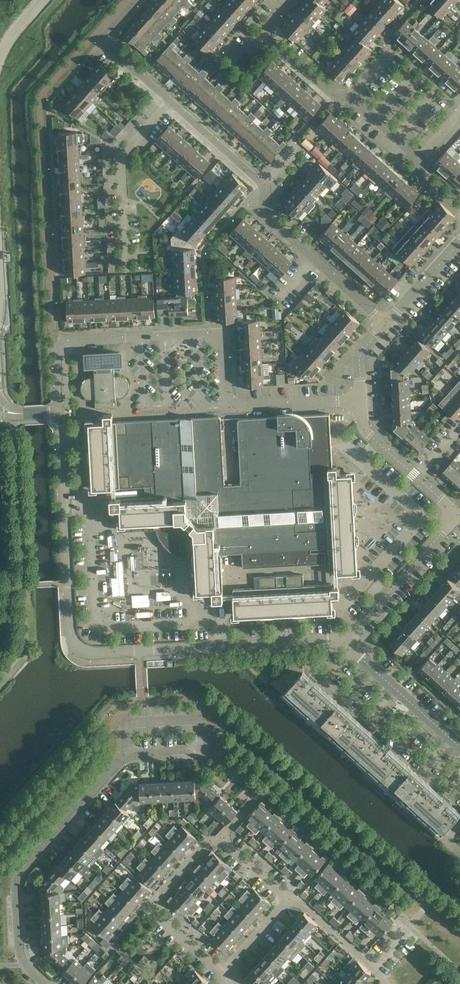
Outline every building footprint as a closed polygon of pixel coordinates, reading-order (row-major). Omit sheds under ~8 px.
[(167,0),(157,0),(154,3),(175,22),(177,19),(174,16),(178,11),(167,0)] [(183,0),(167,0),(178,11),(183,5),(187,9),(189,6),(183,0)] [(232,0),(229,0),(223,7),(238,20),(245,12),(232,0)] [(245,12),(253,4),(248,0),(232,0),(245,12)] [(316,0),(307,0),(304,4),(319,17),(326,9),(316,0)] [(326,9),(322,5),(326,0),(316,0),(326,9)] [(396,14),(381,0),(374,8),(389,22),(396,14)] [(381,0),(396,14),(404,5),(398,0),(381,0)] [(438,0),(433,0),(428,5),(442,18),(447,12),(452,16),(454,14),(438,0)] [(455,0),(438,0),(454,14),(456,11),(451,7),(456,1),(455,0)] [(350,2),(345,10),(353,15),(358,7),(350,2)] [(175,22),(154,3),(147,11),(164,27),(169,22),(172,25),(175,22)] [(319,17),(304,4),(299,8),(298,7),(295,10),(312,25),(319,17)] [(238,20),(223,7),(216,15),(231,29),(238,20)] [(389,22),(374,8),(367,16),(382,30),(389,22)] [(312,25),(295,10),(292,13),(293,15),(289,20),(304,33),(312,25)] [(164,27),(147,11),(139,19),(160,38),(163,35),(159,32),(164,27)] [(216,15),(208,23),(224,37),(231,29),(216,15)] [(367,16),(359,24),(375,38),(382,30),(367,16)] [(160,38),(139,19),(132,28),(149,43),(154,38),(158,41),(160,38)] [(304,33),(289,20),(282,28),(297,42),(304,33)] [(406,20),(394,34),(402,41),(419,23),(416,21),(412,25),(406,20)] [(224,37),(208,23),(201,31),(216,45),(224,37)] [(419,23),(402,41),(410,49),(423,35),(417,30),(422,25),(419,23)] [(375,38),(359,24),(352,33),(372,50),(368,46),(375,38)] [(149,43),(132,28),(125,36),(146,55),(149,52),(145,48),(149,43)] [(201,31),(194,39),(209,53),(216,45),(201,31)] [(372,50),(352,33),(356,37),(349,45),(364,58),(372,50)] [(423,35),(410,49),(418,56),(435,37),(432,35),(428,40),(423,35)] [(173,41),(154,62),(162,70),(178,53),(173,48),(176,44),(180,40),(177,37),(173,41)] [(435,37),(418,56),(426,63),(439,49),(433,44),(438,40),(435,37)] [(343,48),(340,51),(357,66),(364,58),(349,45),(345,49),(343,48)] [(439,49),(426,63),(435,70),(451,52),(449,50),(444,54),(439,49)] [(357,66),(340,51),(338,54),(339,56),(335,61),(350,74),(357,66)] [(451,52),(435,70),(443,78),(455,64),(449,59),(454,54),(451,52)] [(178,53),(162,70),(170,77),(189,56),(186,54),(183,57),(178,53)] [(189,56),(170,77),(178,84),(194,67),(189,62),(192,59),(189,56)] [(272,61),(258,76),(267,83),(280,68),(272,61)] [(335,61),(327,69),(342,83),(350,74),(335,61)] [(115,77),(100,64),(92,72),(107,86),(115,77)] [(443,78),(451,85),(459,74),(459,68),(455,64),(443,78)] [(194,67),(178,84),(187,92),(205,71),(203,68),(199,72),(194,67)] [(280,68),(267,83),(275,90),(288,75),(280,68)] [(205,71),(187,92),(195,99),(210,81),(205,77),(208,73),(205,71)] [(107,86),(92,72),(85,80),(100,94),(107,86)] [(451,85),(459,92),(459,91),(459,74),(451,85)] [(288,75),(275,90),(283,98),(297,83),(288,75)] [(100,94),(85,80),(78,88),(93,102),(100,94)] [(210,81),(195,99),(203,106),(222,85),(219,82),(215,86),(210,81)] [(136,92),(140,88),(134,82),(130,87),(136,92)] [(297,83),(283,98),(291,105),(305,90),(297,83)] [(222,85),(203,106),(211,113),(226,96),(221,91),(224,87),(222,85)] [(93,102),(78,88),(70,96),(85,110),(93,102)] [(305,90),(291,105),(299,112),(313,97),(305,90)] [(85,110),(70,96),(63,105),(78,118),(85,110)] [(226,96),(211,113),(219,121),(238,100),(235,97),(232,101),(226,96)] [(313,97),(299,112),(308,120),(321,105),(313,97)] [(238,100),(219,121),(227,128),(242,110),(237,106),(241,102),(238,100)] [(127,113),(132,118),(137,113),(132,108),(127,113)] [(242,110),(227,128),(235,135),(254,114),(251,112),(248,115),(242,110)] [(316,128),(325,135),(338,120),(330,113),(316,128)] [(254,114),(235,135),(243,142),(259,125),(253,120),(257,117),(254,114)] [(338,120),(325,135),(333,143),(346,127),(338,120)] [(122,129),(125,126),(121,121),(117,125),(122,129)] [(259,125),(243,142),(251,149),(270,128),(267,126),(264,130),(259,125)] [(169,126),(155,141),(164,148),(177,133),(169,126)] [(346,127),(333,143),(338,147),(336,149),(339,151),(355,135),(346,127)] [(270,128),(251,149),(259,157),(275,139),(269,135),(273,131),(270,128)] [(57,133),(58,144),(78,143),(78,132),(72,132),(72,129),(65,129),(65,132),(57,133)] [(177,133),(164,148),(172,155),(186,140),(177,133)] [(355,135),(339,151),(343,154),(344,153),(349,157),(363,142),(355,135)] [(302,142),(311,149),(315,143),(307,136),(302,142)] [(275,139),(259,157),(268,164),(286,143),(283,140),(280,144),(275,139)] [(186,140),(172,155),(180,163),(194,148),(186,140)] [(363,142),(349,157),(354,161),(352,163),(356,166),(371,149),(363,142)] [(78,143),(58,144),(59,155),(81,154),(81,149),(79,150),(78,143)] [(316,145),(311,150),(340,177),(346,171),(342,167),(341,169),(316,145)] [(194,148),(180,163),(188,170),(202,155),(194,148)] [(371,149),(356,166),(359,169),(360,167),(365,172),(379,156),(371,149)] [(446,151),(434,164),(442,172),(459,153),(457,151),(452,156),(446,151)] [(442,172),(457,185),(459,181),(459,163),(457,161),(459,157),(459,154),(459,153),(442,172)] [(81,154),(59,155),(59,166),(80,165),(79,158),(82,158),(81,154)] [(202,155),(188,170),(197,178),(210,162),(202,155)] [(379,156),(365,172),(370,176),(369,178),(372,181),(387,164),(379,156)] [(335,177),(319,163),(315,169),(313,167),(310,170),(327,185),(335,177)] [(387,164),(372,181),(375,184),(377,182),(381,186),(395,171),(387,164)] [(80,165),(59,166),(60,177),(82,175),(82,171),(80,171),(80,165)] [(327,185),(310,170),(307,174),(309,175),(305,180),(320,193),(327,185)] [(395,171),(381,186),(386,190),(385,192),(388,195),(403,178),(395,171)] [(226,177),(223,180),(240,196),(247,187),(232,173),(228,179),(226,177)] [(82,175),(60,177),(60,188),(81,186),(80,180),(83,180),(82,175)] [(403,178),(388,195),(391,198),(393,196),(398,201),(411,185),(403,178)] [(175,184),(184,192),(187,188),(179,180),(175,184)] [(240,196),(223,180),(220,184),(222,185),(217,190),(232,204),(240,196)] [(320,193),(305,180),(300,185),(299,183),(296,186),(313,201),(320,193)] [(358,193),(363,188),(356,181),(351,187),(358,193)] [(411,185),(398,201),(406,208),(420,193),(411,185)] [(81,186),(60,188),(61,198),(84,197),(83,193),(81,193),(81,186)] [(313,201),(296,186),(293,190),(295,191),(290,196),(305,210),(313,201)] [(211,193),(208,197),(225,212),(232,204),(217,190),(213,195),(211,193)] [(98,206),(106,206),(107,195),(99,195),(98,206)] [(305,210),(290,196),(283,204),(298,218),(305,210)] [(361,209),(365,204),(357,196),(352,201),(361,209)] [(84,197),(61,198),(62,209),(82,208),(81,202),(84,201),(84,197)] [(225,212),(208,197),(206,200),(207,201),(202,207),(217,221),(225,212)] [(341,197),(335,204),(341,209),(347,202),(341,197)] [(440,203),(433,211),(448,225),(455,216),(440,203)] [(320,220),(327,225),(338,211),(331,206),(320,220)] [(197,209),(193,214),(210,229),(217,221),(202,207),(199,211),(197,209)] [(369,207),(359,216),(368,226),(378,218),(369,207)] [(82,208),(62,209),(62,220),(85,219),(85,215),(82,215),(82,208)] [(433,211),(426,219),(442,234),(445,231),(444,229),(448,225),(433,211)] [(210,229),(193,214),(191,216),(193,217),(189,222),(187,220),(185,222),(202,237),(210,229)] [(383,228),(390,221),(386,217),(379,224),(383,228)] [(243,218),(230,233),(238,241),(252,226),(243,218)] [(85,219),(62,220),(63,231),(83,230),(83,223),(85,223),(85,219)] [(426,219),(418,227),(433,241),(438,236),(439,238),(442,234),(426,219)] [(202,237),(185,222),(183,224),(185,226),(181,230),(179,228),(171,238),(195,246),(202,237)] [(333,222),(319,237),(327,245),(341,229),(333,222)] [(252,226),(238,241),(246,248),(260,233),(252,226)] [(418,227),(411,235),(428,250),(431,247),(429,246),(433,241),(418,227)] [(317,236),(320,232),(315,228),(312,231),(317,236)] [(341,229),(327,245),(335,252),(351,235),(347,232),(346,234),(341,229)] [(83,230),(63,231),(63,242),(86,240),(86,236),(83,236),(83,230)] [(260,233),(246,248),(254,255),(268,240),(260,233)] [(351,235),(335,252),(344,259),(357,244),(352,240),(354,238),(351,235)] [(411,235),(404,243),(419,257),(423,252),(425,254),(428,250),(411,235)] [(195,246),(171,238),(172,250),(174,250),(175,255),(172,256),(172,259),(195,258),(195,246)] [(86,240),(63,242),(64,253),(84,251),(84,245),(86,245),(86,240)] [(268,240),(254,255),(263,263),(276,248),(268,240)] [(404,243),(396,252),(411,265),(419,257),(404,243)] [(357,244),(344,259),(352,266),(367,250),(363,247),(362,248),(357,244)] [(276,248),(263,263),(271,270),(284,255),(276,248)] [(99,250),(99,260),(108,260),(108,250),(99,250)] [(367,250),(352,266),(360,274),(373,258),(368,254),(370,252),(367,250)] [(84,251),(64,253),(65,263),(87,262),(87,258),(85,258),(84,251)] [(284,255),(271,270),(279,277),(293,262),(284,255)] [(195,258),(172,259),(172,261),(175,261),(175,267),(173,267),(173,270),(196,269),(195,258)] [(373,258),(360,274),(368,281),(383,264),(379,261),(378,263),(373,258)] [(87,262),(65,263),(65,275),(85,273),(85,267),(87,266),(87,262)] [(383,264),(368,281),(376,288),(389,273),(385,269),(386,267),(383,264)] [(196,269),(173,270),(174,276),(176,276),(176,282),(196,280),(196,269)] [(389,273),(376,288),(384,296),(398,280),(389,273)] [(215,278),(215,289),(236,288),(235,277),(215,278)] [(196,280),(176,282),(177,293),(191,293),(197,292),(196,280)] [(321,298),(326,293),(315,283),(308,291),(316,299),(318,296),(321,298)] [(236,288),(215,289),(216,300),(236,299),(236,288)] [(316,299),(308,291),(302,297),(309,303),(314,298),(316,299)] [(175,298),(170,298),(171,315),(188,314),(188,307),(192,307),(194,306),(196,304),(197,302),(196,299),(194,298),(191,297),(191,293),(177,293),(177,297),(175,297),(175,298)] [(138,297),(132,298),(133,318),(144,318),(143,295),(138,295),(138,297)] [(147,295),(143,295),(144,318),(155,317),(154,297),(147,297),(147,295)] [(457,295),(450,303),(459,312),(459,297),(457,295)] [(117,299),(110,299),(111,319),(122,319),(121,296),(117,296),(117,299)] [(125,296),(121,296),(122,319),(133,318),(132,298),(126,298),(125,296)] [(95,300),(89,300),(90,320),(101,320),(99,297),(95,297),(95,300)] [(104,297),(99,297),(101,320),(111,319),(110,299),(104,299),(104,297)] [(157,298),(158,315),(162,315),(163,318),(171,318),(171,315),(170,298),(170,297),(157,298)] [(68,322),(79,321),(78,298),(74,299),(74,301),(67,301),(68,322)] [(82,298),(78,298),(79,321),(90,320),(89,300),(82,300),(82,298)] [(236,299),(216,300),(217,311),(237,310),(236,299)] [(450,303),(443,311),(456,322),(459,318),(459,312),(450,303)] [(345,309),(337,318),(352,331),(360,323),(345,309)] [(237,310),(217,311),(217,322),(237,321),(237,310)] [(456,322),(443,311),(436,319),(449,331),(456,322)] [(331,321),(328,324),(345,339),(352,331),(337,318),(333,322),(331,321)] [(449,331),(436,319),(428,327),(441,339),(449,331)] [(239,321),(240,332),(263,331),(263,326),(260,327),(260,320),(239,321)] [(345,339),(328,324),(325,328),(327,329),(323,334),(338,347),(345,339)] [(441,339),(428,327),(421,335),(434,347),(441,339)] [(263,331),(240,332),(241,343),(261,342),(261,335),(263,335),(263,331)] [(317,337),(314,340),(330,355),(338,347),(323,334),(318,339),(317,337)] [(430,351),(418,339),(410,348),(423,359),(430,351)] [(330,355),(314,340),(311,344),(312,345),(308,350),(323,364),(330,355)] [(261,342),(241,343),(241,354),(264,352),(264,348),(261,348),(261,342)] [(423,359),(410,348),(403,356),(416,367),(423,359)] [(302,353),(299,356),(316,372),(323,364),(308,350),(304,355),(302,353)] [(90,371),(90,377),(86,378),(83,381),(82,385),(81,389),(82,393),(85,396),(89,398),(93,398),(96,398),(96,400),(95,400),(95,408),(102,408),(102,406),(110,406),(110,408),(117,407),(117,399),(116,399),(116,397),(119,397),(123,396),(126,394),(128,391),(129,387),(129,384),(127,380),(125,377),(122,376),(118,375),(115,375),(114,370),(121,370),(120,360),(120,352),(113,353),(113,352),(106,352),(106,354),(101,354),(101,353),(93,353),(93,354),(87,354),(88,362),(88,371),(90,371)] [(264,352),(241,354),(242,364),(262,363),(262,357),(264,357),(264,352)] [(316,372),(299,356),(296,359),(298,361),(293,366),(308,380),(316,372)] [(416,367),(403,356),(395,364),(397,366),(398,365),(409,375),(416,367)] [(262,363),(242,364),(242,375),(265,374),(265,370),(262,370),(262,363)] [(387,380),(392,380),(392,379),(409,378),(409,375),(398,365),(397,366),(395,368),(391,368),(391,375),(387,375),(387,380)] [(265,374),(242,375),(243,387),(263,385),(263,379),(265,378),(265,374)] [(392,379),(392,380),(392,390),(409,389),(409,378),(392,379)] [(446,395),(459,408),(459,394),(453,387),(446,395)] [(409,389),(392,390),(393,401),(410,400),(409,389)] [(438,404),(455,419),(459,414),(459,408),(446,395),(438,404)] [(410,400),(393,401),(393,411),(411,410),(410,400)] [(411,410),(393,411),(394,423),(396,423),(396,422),(411,421),(411,410)] [(224,485),(221,419),(218,416),(187,418),(155,419),(152,423),(126,424),(124,421),(113,422),(112,414),(103,415),(104,422),(90,423),(94,489),(110,488),(111,508),(120,508),(121,530),(156,529),(158,534),(163,543),(169,549),(175,553),(182,556),(189,556),(190,592),(213,590),(213,600),(224,599),(221,554),(329,548),(330,573),(356,572),(354,527),(351,474),(338,474),(337,467),(333,467),(330,414),(239,418),(238,422),(240,484),(224,485)] [(396,422),(396,423),(397,426),(394,429),(399,434),(396,437),(400,440),(403,437),(402,436),(414,424),(411,421),(396,422)] [(402,436),(403,437),(410,444),(422,431),(414,424),(402,436)] [(422,431),(410,444),(418,451),(430,438),(422,431)] [(442,472),(450,479),(459,468),(459,465),(453,459),(442,472)] [(450,479),(459,487),(459,486),(459,485),(459,468),(450,479)] [(459,566),(452,574),(459,581),(459,566)] [(261,587),(233,589),(235,615),(333,609),(332,599),(339,599),(338,596),(340,596),(339,587),(332,587),(331,583),(304,585),(303,574),(287,575),(287,586),(277,586),(277,576),(260,577),(261,587)] [(448,579),(440,587),(453,598),(459,591),(459,589),(448,579)] [(453,598),(440,587),(433,595),(446,606),(453,598)] [(446,606),(433,595),(426,603),(439,614),(446,606)] [(439,614),(426,603),(419,611),(432,622),(439,614)] [(112,614),(127,614),(127,605),(112,605),(112,614)] [(432,622),(419,611),(412,619),(425,630),(432,622)] [(425,630),(412,619),(404,627),(421,642),(422,640),(419,637),(425,630)] [(421,642),(404,627),(397,635),(410,647),(417,639),(421,642)] [(410,647),(397,635),(390,643),(403,655),(410,647)] [(435,639),(434,640),(431,637),(427,642),(433,647),(438,642),(435,639)] [(430,656),(418,669),(426,676),(438,663),(430,656)] [(375,736),(374,738),(313,684),(315,682),(303,671),(303,663),(288,664),(271,682),(283,693),(281,695),(293,707),(295,704),(356,758),(354,761),(366,772),(368,769),(417,813),(415,816),(427,827),(429,824),(440,834),(438,837),(439,837),(459,813),(459,812),(458,814),(447,804),(449,802),(437,791),(435,793),(386,749),(394,740),(391,738),(389,739),(385,735),(380,740),(375,736)] [(438,663),(426,676),(434,683),(446,670),(438,663)] [(446,670),(434,683),(442,691),(454,678),(446,670)] [(442,691),(450,698),(459,687),(459,683),(454,678),(442,691)] [(450,698),(459,705),(459,703),(459,687),(450,698)] [(203,779),(194,780),(195,798),(195,802),(201,801),(204,798),(212,805),(212,806),(221,796),(203,779)] [(184,780),(173,781),(174,799),(184,798),(184,780)] [(194,780),(184,780),(184,798),(195,798),(194,780)] [(162,781),(151,782),(152,800),(163,799),(162,781)] [(173,781),(162,781),(163,799),(174,799),(173,781)] [(151,782),(140,783),(141,801),(152,800),(151,782)] [(132,783),(115,801),(125,810),(126,810),(132,802),(136,805),(142,805),(141,801),(140,783),(132,783)] [(212,806),(212,805),(209,809),(217,816),(229,803),(221,796),(212,806)] [(262,800),(247,817),(251,820),(247,825),(251,829),(268,810),(264,806),(266,804),(262,800)] [(125,810),(115,801),(108,809),(121,822),(129,813),(126,810),(125,810)] [(229,803),(217,816),(226,824),(238,811),(229,803)] [(121,822),(108,809),(101,818),(114,830),(121,822)] [(268,810),(251,829),(256,833),(260,829),(263,832),(278,815),(275,812),(273,814),(268,810)] [(278,815),(263,832),(267,835),(263,839),(267,843),(284,824),(280,820),(282,818),(278,815)] [(114,830),(101,818),(94,826),(107,838),(114,830)] [(284,824),(267,843),(272,848),(276,843),(279,846),(294,830),(291,826),(289,828),(284,824)] [(174,825),(170,829),(189,846),(193,842),(195,844),(198,840),(182,825),(178,829),(174,825)] [(107,838),(94,826),(87,834),(100,846),(107,838)] [(189,846),(170,829),(166,834),(170,838),(167,841),(184,856),(187,853),(185,851),(189,846)] [(294,830),(279,846),(283,849),(279,854),(283,858),(300,839),(296,835),(298,833),(294,830)] [(100,846),(87,834),(79,842),(93,854),(100,846)] [(300,839),(283,858),(288,862),(292,858),(295,861),(310,844),(307,841),(305,843),(300,839)] [(160,841),(155,846),(174,863),(178,858),(180,860),(184,856),(167,841),(164,845),(160,841)] [(93,854),(79,842),(72,850),(85,862),(93,854)] [(310,844),(295,861),(299,864),(295,868),(299,872),(317,853),(312,849),(314,847),(310,844)] [(174,863),(155,846),(151,850),(156,854),(153,858),(169,872),(172,869),(170,867),(174,863)] [(85,862),(72,850),(65,858),(78,870),(85,862)] [(228,865),(212,850),(208,854),(210,856),(206,861),(225,878),(229,873),(225,869),(228,865)] [(317,853),(299,872),(304,876),(308,872),(312,875),(327,859),(323,855),(321,857),(317,853)] [(145,857),(141,862),(160,879),(164,874),(166,876),(169,872),(153,858),(150,861),(145,857)] [(78,870),(65,858),(58,866),(68,874),(67,875),(71,878),(78,870)] [(225,878),(206,861),(202,865),(200,863),(197,867),(213,882),(216,878),(221,882),(225,878)] [(160,879),(141,862),(137,866),(141,870),(138,874),(154,889),(158,885),(156,883),(160,879)] [(330,862),(315,878),(319,881),(315,886),(319,890),(336,871),(332,867),(334,865),(330,862)] [(68,874),(58,866),(41,884),(41,893),(59,891),(59,892),(64,892),(63,886),(60,883),(67,875),(68,874)] [(213,882),(197,867),(194,870),(196,872),(192,877),(210,894),(215,889),(210,885),(213,882)] [(336,871),(319,890),(324,894),(328,890),(331,893),(346,876),(343,873),(341,875),(336,871)] [(128,876),(124,881),(143,898),(147,893),(149,895),(152,891),(136,876),(132,880),(128,876)] [(346,876),(331,893),(335,896),(331,900),(335,905),(353,886),(348,882),(350,879),(346,876)] [(210,894),(192,877),(187,881),(185,879),(182,883),(199,898),(202,894),(206,898),(210,894)] [(143,898),(124,881),(119,885),(124,889),(121,893),(137,908),(141,904),(139,902),(143,898)] [(199,898),(182,883),(179,887),(181,888),(177,893),(196,910),(200,905),(196,901),(199,898)] [(353,886),(335,905),(340,909),(344,904),(348,907),(362,891),(359,888),(357,890),(353,886)] [(247,889),(243,894),(262,911),(266,906),(268,908),(271,904),(255,889),(252,893),(247,889)] [(59,891),(41,893),(42,904),(60,902),(59,892),(59,891)] [(362,891),(348,907),(351,910),(347,915),(352,919),(369,900),(364,896),(366,894),(362,891)] [(113,892),(109,897),(128,914),(132,909),(134,911),(137,908),(121,893),(118,896),(113,892)] [(196,910),(177,893),(173,897),(171,896),(167,899),(184,914),(187,910),(192,914),(196,910)] [(262,911),(243,894),(239,898),(243,902),(240,906),(256,921),(260,917),(258,915),(262,911)] [(128,914),(109,897),(105,901),(110,905),(106,909),(123,924),(126,920),(124,918),(128,914)] [(369,900),(352,919),(356,923),(360,919),(364,922),(378,905),(375,902),(373,904),(369,900)] [(60,902),(42,904),(43,914),(61,913),(60,902)] [(256,921),(240,906),(237,909),(233,905),(228,910),(247,927),(251,922),(253,924),(256,921)] [(378,905),(364,922),(367,925),(363,929),(368,933),(385,914),(380,910),(382,908),(378,905)] [(99,908),(95,913),(114,930),(118,925),(120,927),(123,924),(106,909),(103,912),(99,908)] [(247,927),(228,910),(224,915),(229,919),(226,922),(242,937),(245,933),(243,931),(247,927)] [(318,924),(304,912),(297,921),(310,933),(318,924)] [(61,913),(43,914),(43,925),(61,924),(61,913)] [(114,930),(95,913),(91,918),(95,922),(92,925),(108,940),(112,936),(110,934),(114,930)] [(385,914),(368,933),(372,938),(376,933),(380,936),(395,920),(391,916),(389,918),(385,914)] [(242,937),(226,922),(223,925),(218,921),(214,926),(233,943),(237,938),(239,940),(242,937)] [(310,933),(297,921),(289,929),(303,941),(310,933)] [(61,924),(43,925),(44,936),(62,935),(61,924)] [(233,943),(214,926),(210,931),(214,935),(211,938),(227,953),(231,949),(229,947),(233,943)] [(303,941),(289,929),(282,937),(299,952),(306,944),(303,941)] [(96,942),(86,932),(81,937),(92,947),(96,942)] [(62,935),(44,936),(44,947),(62,946),(62,945),(62,935)] [(299,952),(282,937),(275,945),(288,957),(292,960),(299,952)] [(62,946),(44,947),(45,955),(63,972),(72,962),(72,961),(64,954),(67,951),(67,945),(62,945),(62,946)] [(288,957),(275,945),(268,953),(281,965),(288,957)] [(281,965),(268,953),(260,961),(277,976),(278,976),(285,968),(281,965)] [(144,955),(139,961),(144,965),(149,960),(144,955)] [(75,958),(72,961),(72,962),(63,972),(71,979),(83,965),(75,958)] [(358,960),(354,965),(349,961),(346,965),(364,981),(371,972),(358,960)] [(277,976),(260,961),(253,969),(267,981),(270,983),(277,976)] [(71,979),(77,983),(82,983),(92,973),(83,965),(71,979)] [(164,965),(155,976),(159,980),(169,969),(164,965)] [(346,965),(342,969),(346,973),(343,977),(351,983),(361,983),(364,981),(346,965)] [(145,976),(134,966),(130,971),(141,981),(145,976)] [(253,969),(246,977),(253,983),(264,983),(267,981),(253,969)] [(195,970),(188,978),(194,983),(206,983),(209,982),(195,970)] [(86,983),(101,983),(103,983),(107,978),(103,974),(99,979),(94,975),(86,983)]
